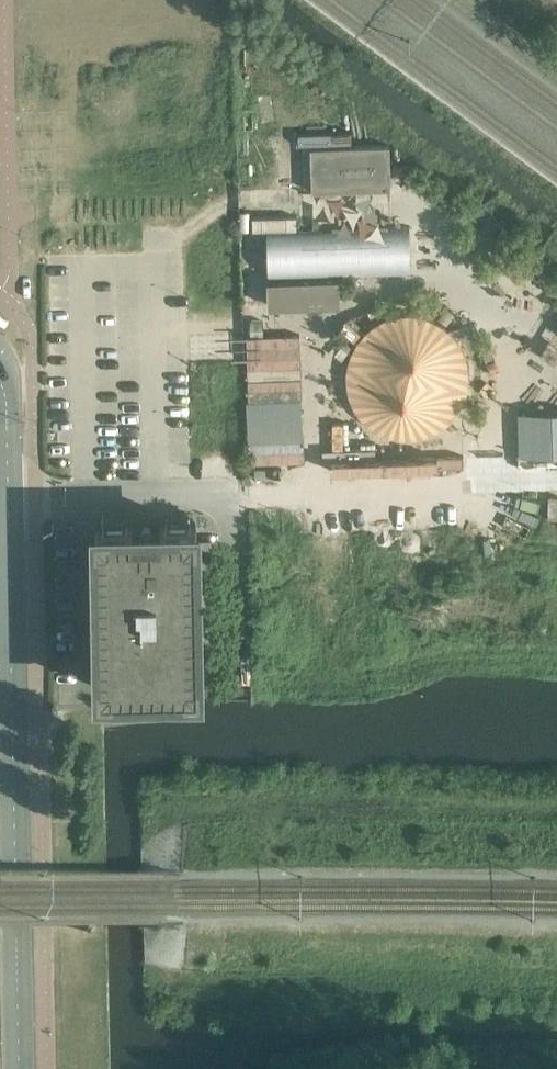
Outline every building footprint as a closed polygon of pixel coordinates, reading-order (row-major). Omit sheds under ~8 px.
[(339,279),(333,279),(333,277),(410,274),(409,225),(331,228),(331,232),(322,232),(322,228),(266,230),(268,279),(322,277),(322,279),(268,281),(269,308),(340,306),(339,279)] [(423,317),(349,325),(356,386),(450,376),(448,353),(418,356),(419,365),(411,366),(409,347),(401,348),(400,333),(424,330),(423,317)] [(304,331),(249,332),(252,458),(306,457),(304,331)] [(523,408),(524,453),(556,452),(556,407),(523,408)] [(199,687),(196,526),(161,526),(161,531),(152,532),(152,530),(151,529),(151,528),(150,527),(148,527),(147,526),(145,527),(143,528),(143,529),(142,530),(142,531),(142,532),(133,532),(133,527),(98,527),(101,689),(199,687)]
